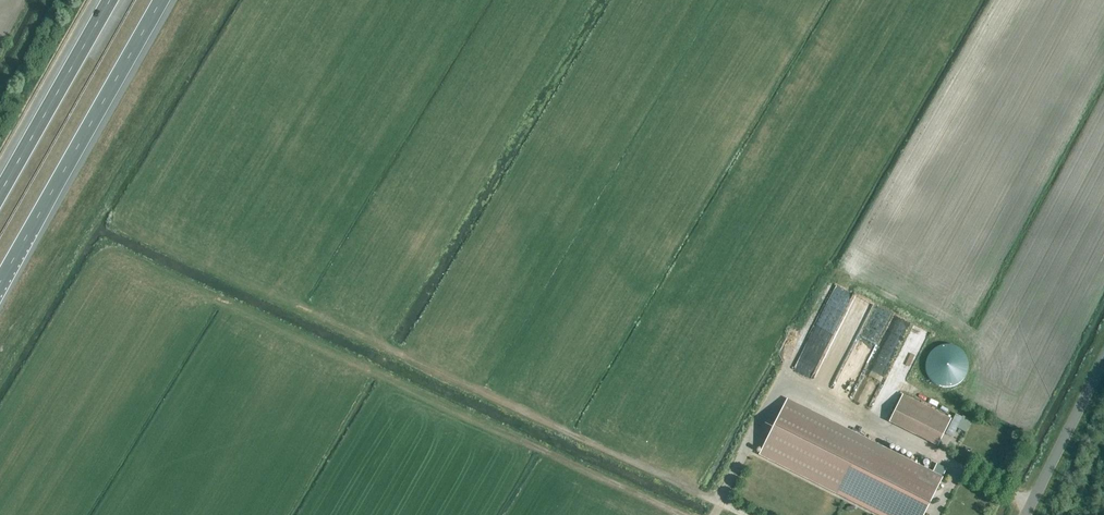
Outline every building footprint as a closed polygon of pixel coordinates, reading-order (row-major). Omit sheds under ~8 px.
[(831,349),(866,366),(892,313),(881,308),(879,312),(873,309),(876,304),(868,301),(864,310),(861,308),(856,319),(847,315),(831,349)] [(925,353),(930,330),(914,326),(908,348),(925,353)] [(938,447),(952,419),(903,394),(888,422),(938,447)] [(786,399),(759,454),(879,514),(923,514),(942,478),(786,399)] [(958,413),(953,426),(969,433),(974,419),(958,413)]
